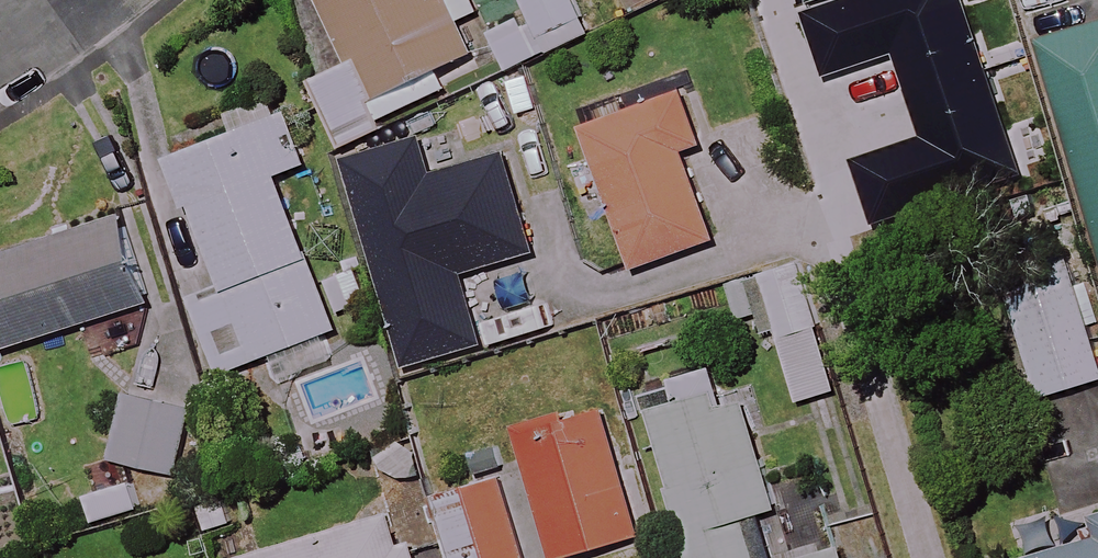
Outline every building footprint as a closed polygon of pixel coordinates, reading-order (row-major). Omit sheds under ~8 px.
[(351,62),(312,82),(342,141),(446,88),(438,71),(474,52),(448,0),(320,0),(351,62)] [(575,0),(521,0),(532,24),(495,42),(508,71),(591,33),(575,0)] [(830,27),(933,0),(823,0),(830,27)] [(688,86),(661,96),(578,127),(634,274),(716,243),(684,157),(711,147),(688,86)] [(224,294),(310,262),(278,176),(305,166),(286,114),(172,157),(224,294)] [(429,177),(417,136),(347,157),(409,361),(478,341),(457,271),(529,249),(501,155),(429,177)] [(120,218),(0,254),(0,349),(147,305),(120,218)] [(1072,252),(1004,269),(1037,397),(1097,381),(1097,356),(1072,252)] [(803,254),(755,269),(799,408),(846,393),(803,254)] [(310,262),(224,294),(191,306),(217,375),(270,355),(279,380),(310,369),(300,343),(336,330),(310,262)] [(743,519),(777,509),(742,393),(647,422),(689,557),(755,557),(743,519)] [(187,408),(125,398),(115,465),(177,475),(187,408)] [(602,406),(512,431),(524,471),(434,496),(451,557),(562,557),(638,537),(602,406)] [(395,547),(385,515),(244,557),(415,557),(410,542),(395,547)] [(1030,557),(1097,557),(1097,538),(1030,557)] [(840,547),(803,557),(843,557),(840,547)]
